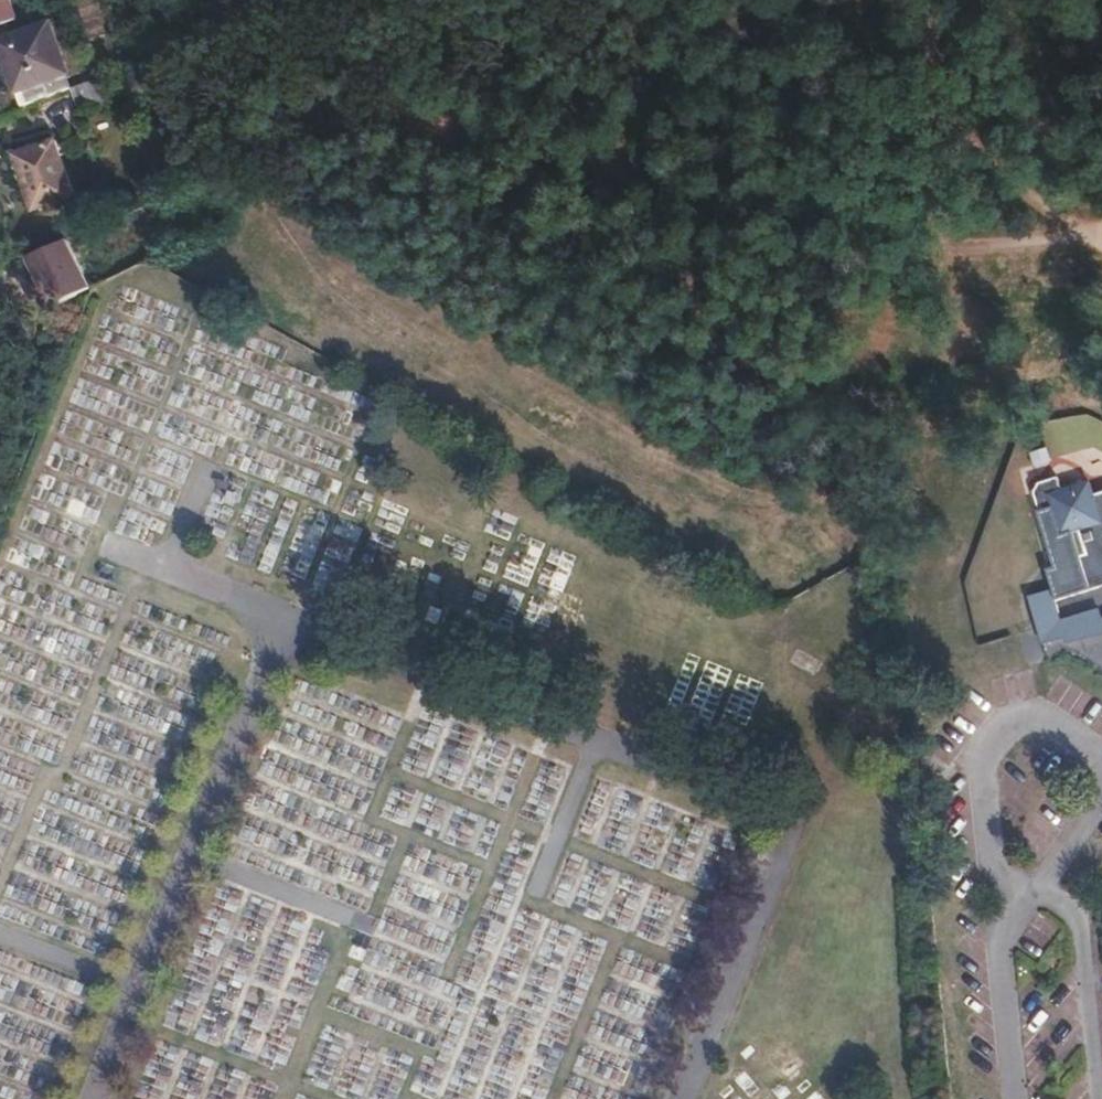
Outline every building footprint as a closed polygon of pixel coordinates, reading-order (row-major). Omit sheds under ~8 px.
[(2,23),(14,19),(6,0),(0,0),(0,23),(2,23)] [(26,108),(83,86),(78,74),(83,71),(64,19),(1,44),(26,108)] [(45,176),(62,169),(55,143),(14,156),(22,185),(45,176)] [(72,201),(62,169),(45,176),(22,185),(31,213),(72,201)] [(65,238),(23,257),(45,306),(87,287),(65,238)] [(1095,489),(1081,479),(1064,484),(1060,471),(1039,478),(1035,484),(1040,502),(1038,503),(1054,561),(1047,564),(1053,584),(1030,592),(1043,637),(1065,631),(1067,636),(1101,626),(1101,613),(1099,604),(1055,617),(1052,609),(1049,597),(1101,581),(1101,578),(1101,577),(1101,576),(1101,487),(1095,489)] [(1081,479),(1095,489),(1090,476),(1081,479)] [(1052,609),(1055,617),(1062,615),(1060,607),(1052,609)] [(1067,636),(1067,637),(1077,639),(1084,639),(1089,639),(1097,639),(1101,638),(1101,626),(1067,636)]
